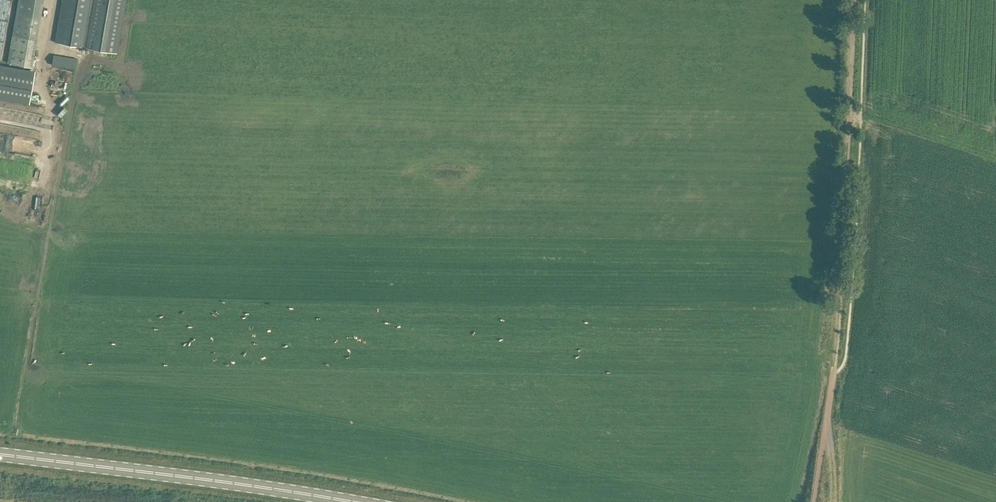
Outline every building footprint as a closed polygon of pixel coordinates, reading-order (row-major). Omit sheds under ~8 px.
[(13,35),(8,62),(33,66),(44,0),(19,0),(13,35)] [(84,47),(118,53),(127,0),(64,0),(56,42),(84,47)] [(53,65),(76,69),(78,58),(55,54),(53,65)] [(36,77),(0,71),(0,102),(31,107),(36,77)]
